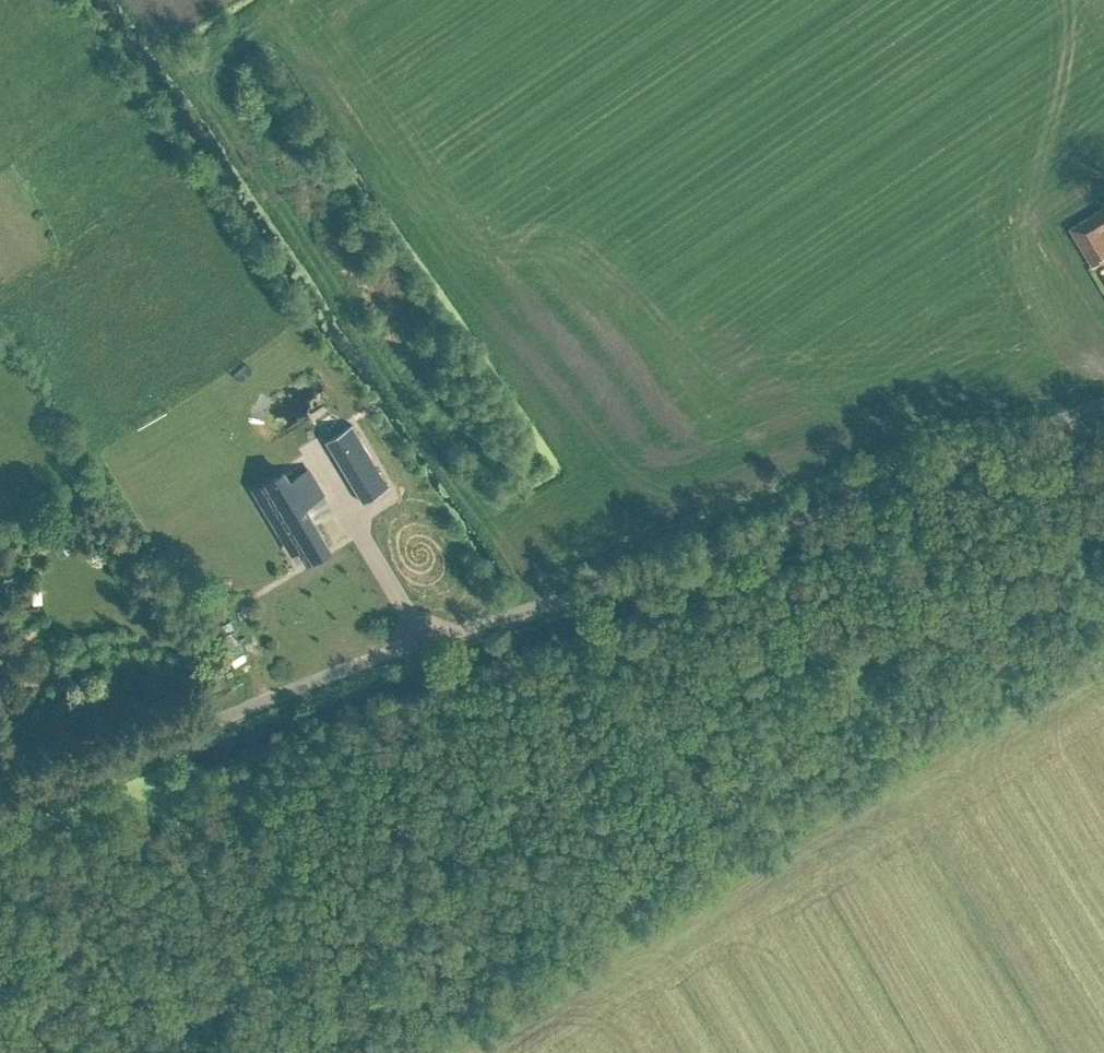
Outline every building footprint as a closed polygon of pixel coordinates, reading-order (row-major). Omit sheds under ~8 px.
[(1103,257),(1103,231),(1103,230),(1103,204),(1068,226),(1091,265),(1103,257)] [(362,500),(388,485),(351,423),(325,438),(362,500)] [(283,470),(261,483),(272,502),(264,507),(277,529),(285,524),(306,560),(323,550),(312,532),(318,528),(303,504),(322,492),(320,490),(317,492),(306,472),(308,471),(307,468),(289,479),(283,470)] [(323,618),(355,601),(344,579),(349,576),(335,550),(297,569),(323,618)]
